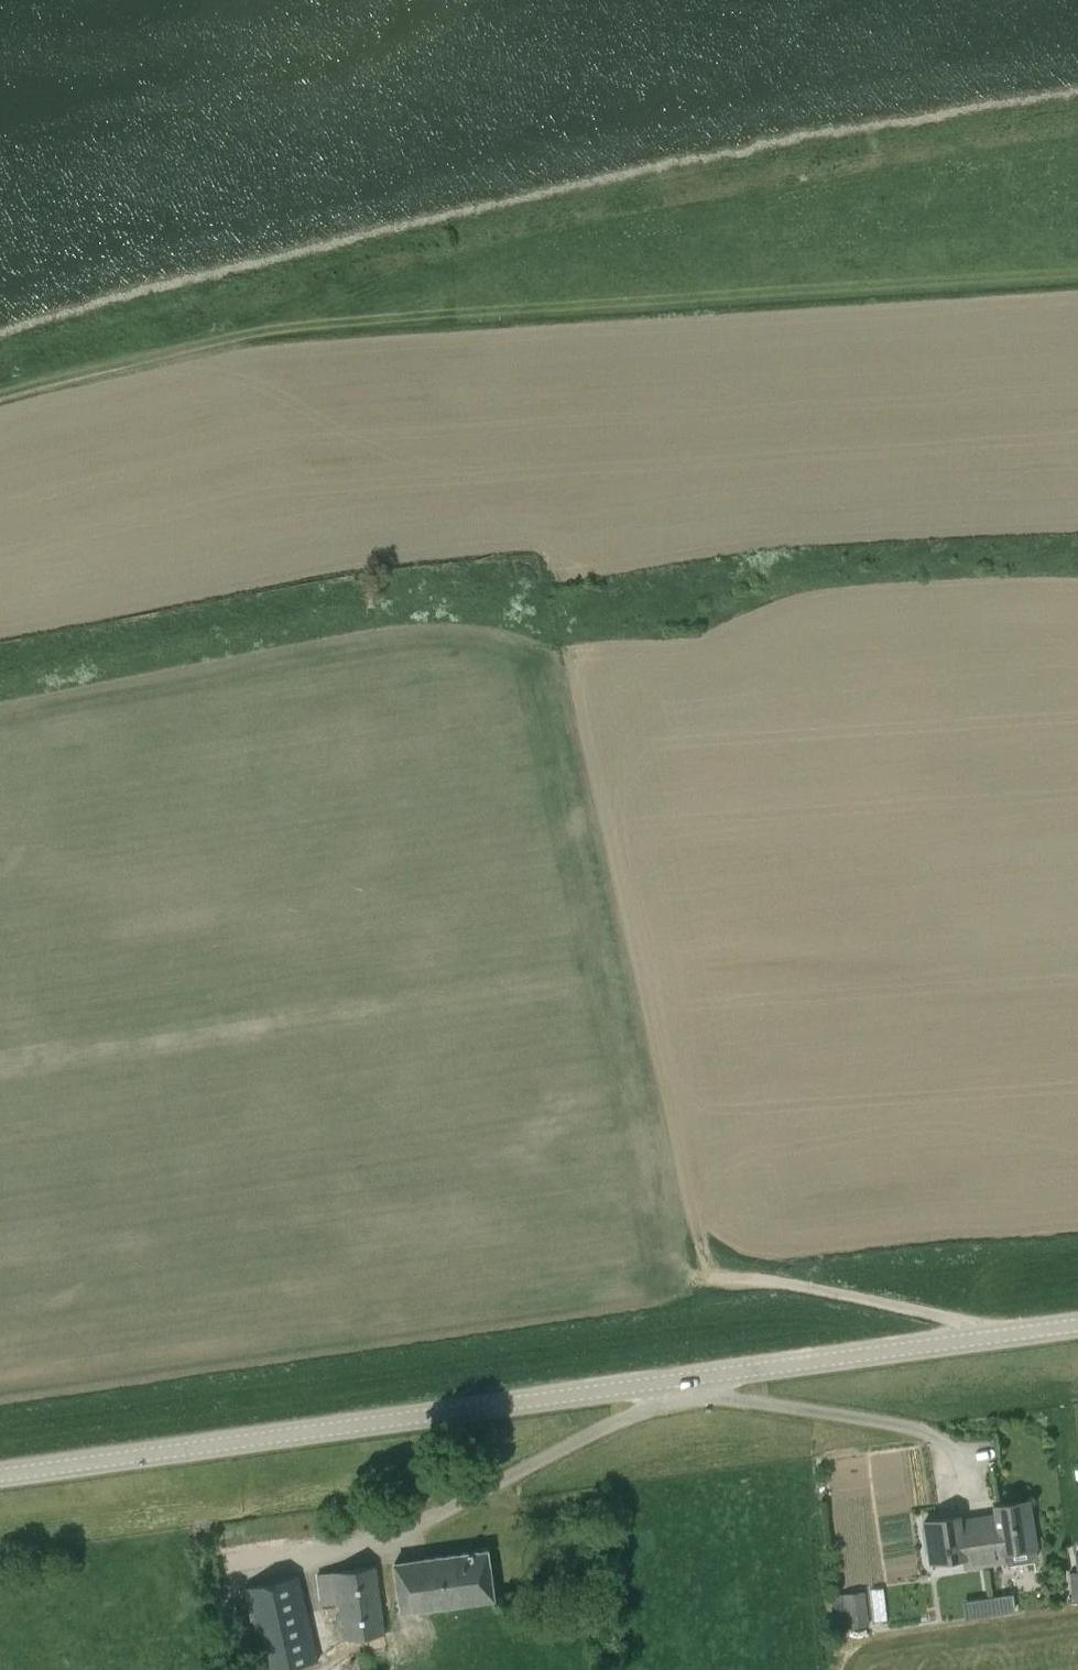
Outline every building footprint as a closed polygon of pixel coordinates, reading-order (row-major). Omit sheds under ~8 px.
[(997,1521),(982,1523),(988,1563),(1004,1561),(1009,1565),(1033,1562),(1037,1556),(1036,1546),(1029,1500),(995,1505),(996,1513),(997,1521)] [(965,1567),(987,1563),(982,1523),(961,1526),(960,1516),(925,1521),(931,1560),(964,1556),(965,1567)] [(393,1563),(400,1612),(493,1599),(486,1550),(393,1563)] [(377,1564),(316,1573),(321,1605),(338,1603),(344,1639),(386,1633),(377,1564)] [(1069,1571),(1073,1600),(1077,1600),(1077,1570),(1069,1571)] [(243,1589),(262,1669),(277,1669),(320,1660),(299,1574),(243,1589)] [(863,1590),(842,1592),(846,1625),(866,1623),(863,1590)] [(989,1598),(981,1599),(983,1616),(992,1615),(989,1598)]
